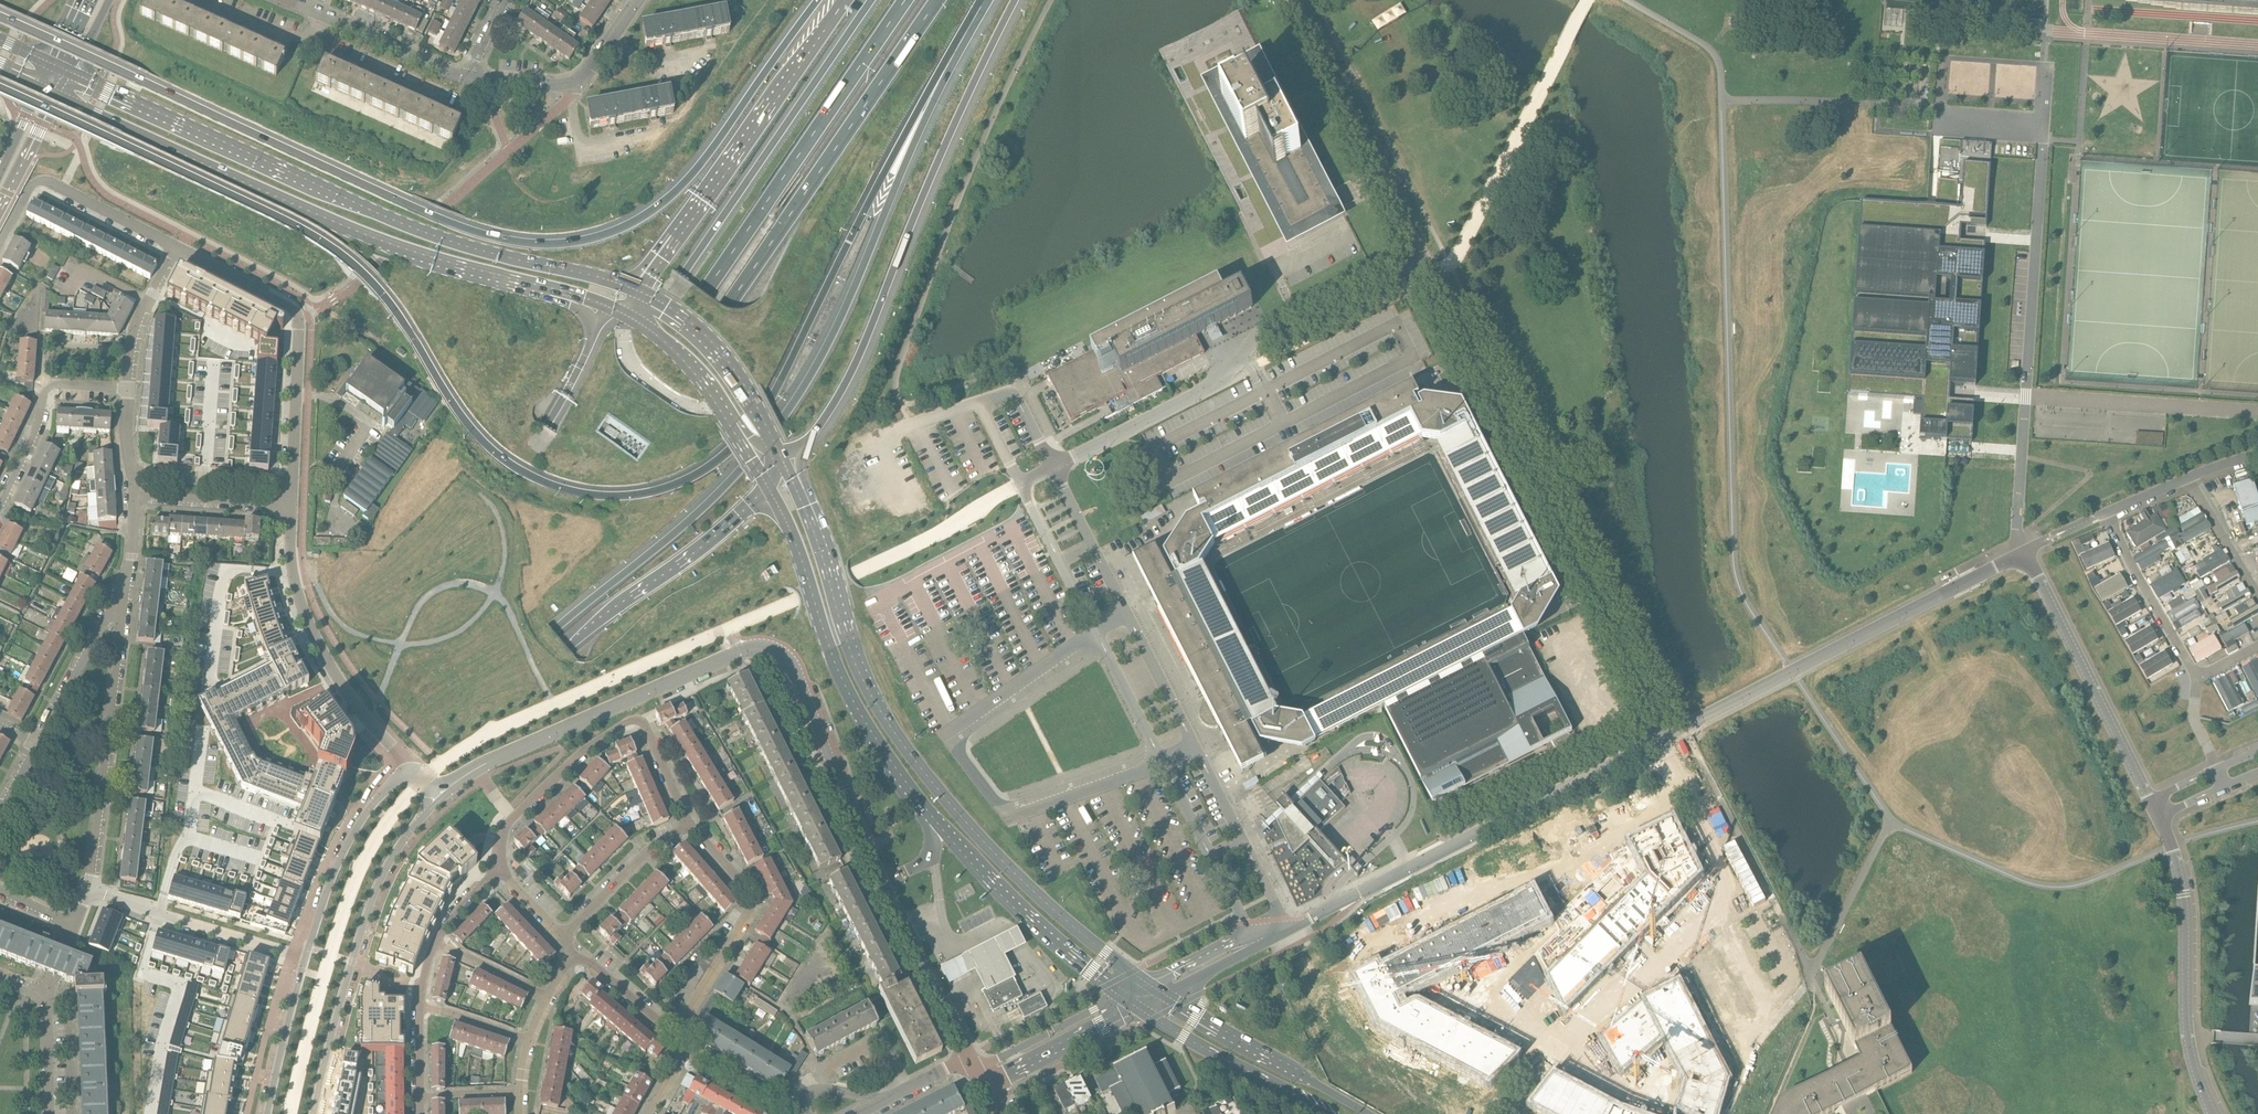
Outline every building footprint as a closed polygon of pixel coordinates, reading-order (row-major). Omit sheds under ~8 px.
[(174,30),(183,11),(159,0),(146,0),(140,15),(155,22),(155,21),(160,23),(160,24),(174,30)] [(368,11),(372,0),(358,0),(356,5),(368,11)] [(380,16),(386,1),(383,0),(372,0),(368,11),(380,16)] [(472,18),(478,6),(466,0),(462,0),(457,10),(472,18)] [(600,18),(607,7),(597,0),(593,0),(587,9),(600,18)] [(380,16),(392,21),(398,7),(386,1),(380,16)] [(572,8),(577,11),(581,5),(577,1),(572,8)] [(449,13),(451,7),(442,3),(439,8),(449,13)] [(424,15),(425,10),(415,6),(413,11),(424,15)] [(735,6),(730,12),(736,18),(741,12),(735,6)] [(392,21),(404,27),(410,12),(398,7),(392,21)] [(600,18),(587,9),(579,20),(592,29),(600,18)] [(451,22),(466,30),(472,18),(457,10),(451,22)] [(516,24),(529,34),(543,14),(537,10),(533,15),(526,10),(516,24)] [(194,39),(208,45),(217,26),(183,11),(174,30),(189,37),(189,36),(191,37),(194,38),(194,39)] [(410,12),(404,27),(416,32),(422,17),(410,12)] [(705,38),(708,38),(711,37),(711,36),(729,33),(725,12),(684,20),(687,40),(705,37),(705,38)] [(543,43),(553,29),(545,24),(549,18),(543,14),(529,34),(543,43)] [(671,44),(687,40),(684,20),(642,27),(646,48),(664,45),(664,46),(667,45),(671,45),(671,44)] [(439,31),(441,26),(433,22),(430,27),(439,31)] [(440,32),(460,42),(466,30),(451,22),(445,34),(440,31),(440,32)] [(227,54),(242,61),(251,41),(217,26),(208,45),(222,52),(223,51),(225,52),(228,53),(227,54)] [(428,32),(436,36),(439,31),(430,27),(428,32)] [(543,43),(556,52),(570,32),(563,28),(560,34),(553,29),(543,43)] [(460,42),(440,32),(434,44),(454,54),(460,42)] [(570,32),(556,52),(570,61),(579,47),(572,42),(575,36),(570,32)] [(257,66),(259,68),(262,69),(261,70),(276,76),(282,63),(284,64),(286,58),(285,57),(251,41),(242,61),(256,67),(257,66)] [(1288,251),(1347,221),(1336,200),(1261,54),(1202,83),(1288,251)] [(335,90),(349,97),(358,77),(324,62),(315,81),(330,88),(331,87),(335,89),(335,90)] [(369,106),(383,112),(392,93),(358,77),(349,97),(364,103),(365,102),(367,104),(369,105),(369,106)] [(403,121),(417,128),(426,108),(392,93),(383,112),(398,119),(398,118),(403,120),(403,121)] [(649,120),(653,119),(656,118),(656,117),(673,114),(669,93),(628,101),(632,121),(649,118),(649,120)] [(615,124),(632,121),(628,101),(587,108),(590,129),(608,126),(608,127),(611,127),(615,126),(615,124)] [(432,133),(435,134),(437,135),(437,136),(452,143),(460,124),(426,108),(417,128),(432,134),(432,133)] [(1859,234),(1855,301),(1854,307),(1852,339),(1851,351),(1849,382),(1848,395),(1922,400),(1921,424),(1920,439),(1946,440),(1948,441),(1972,442),(1973,428),(1974,413),(1975,402),(1950,400),(1951,384),(1955,384),(1955,385),(1955,386),(1955,387),(1956,387),(1956,388),(1957,388),(1958,388),(1958,389),(1959,389),(1960,388),(1961,388),(1962,388),(1962,387),(1963,386),(1963,385),(1976,385),(1978,357),(1980,336),(1981,314),(1982,307),(1983,289),(1985,256),(1986,243),(1960,241),(1962,225),(1987,227),(1992,144),(1940,141),(1935,207),(1861,202),(1859,234)] [(25,224),(153,277),(160,259),(32,206),(25,224)] [(11,248),(7,255),(3,263),(17,271),(22,264),(26,256),(30,248),(15,240),(11,248)] [(180,270),(178,271),(177,272),(177,273),(177,274),(177,275),(167,295),(259,342),(257,363),(276,364),(277,364),(278,347),(278,346),(277,345),(267,344),(276,328),(279,330),(280,330),(281,330),(282,329),(284,328),(285,327),(285,325),(284,324),(283,323),(282,322),(180,270)] [(6,291),(13,279),(0,272),(0,288),(6,291)] [(18,290),(20,281),(13,280),(11,288),(18,290)] [(1164,390),(1158,378),(1205,353),(1197,337),(1252,308),(1242,289),(1226,297),(1219,283),(1195,295),(1192,289),(1160,306),(1163,312),(1092,348),(1094,352),(1048,376),(1072,422),(1126,394),(1132,406),(1164,390)] [(91,293),(103,299),(107,293),(94,287),(91,293)] [(111,311),(128,319),(134,307),(118,299),(111,311)] [(108,318),(115,332),(117,331),(121,332),(128,319),(111,311),(108,318)] [(45,332),(58,333),(59,315),(46,314),(45,332)] [(58,333),(71,334),(72,316),(59,315),(58,333)] [(86,336),(86,335),(87,317),(72,316),(71,334),(71,335),(86,336)] [(86,335),(99,336),(100,318),(87,317),(86,335)] [(113,333),(115,332),(108,318),(100,318),(99,336),(113,337),(113,333)] [(156,331),(175,333),(175,321),(157,320),(156,331)] [(175,333),(156,331),(155,343),(174,344),(175,333)] [(36,357),(36,356),(37,344),(20,342),(19,356),(36,357)] [(174,344),(155,343),(154,355),(173,356),(174,344)] [(173,356),(154,355),(153,366),(172,368),(173,356)] [(18,369),(35,371),(36,357),(19,356),(18,369)] [(393,429),(389,435),(344,498),(365,513),(363,517),(371,522),(379,511),(372,505),(411,450),(395,439),(405,426),(411,430),(418,418),(425,423),(437,405),(407,384),(404,387),(367,361),(346,391),(383,417),(386,414),(389,416),(382,426),(384,427),(387,424),(393,429)] [(256,374),(275,376),(276,364),(257,363),(256,374)] [(172,368),(153,366),(152,378),(171,380),(172,368)] [(17,381),(33,383),(34,383),(35,371),(18,369),(17,381)] [(275,376),(256,374),(255,386),(274,388),(275,376)] [(171,380),(152,378),(151,390),(170,391),(171,380)] [(274,388),(255,386),(254,398),(273,399),(274,388)] [(1214,728),(1219,726),(1243,774),(1265,763),(1256,745),(1262,745),(1304,752),(1316,746),(1314,738),(1522,633),(1525,639),(1539,632),(1561,596),(1463,405),(1426,401),(1419,403),(1422,407),(1419,409),(1415,401),(1420,398),(1414,386),(1195,498),(1201,510),(1206,507),(1208,511),(1188,521),(1166,556),(1161,559),(1157,550),(1135,561),(1195,679),(1207,703),(1203,706),(1201,711),(1200,716),(1202,721),(1205,725),(1209,727),(1214,728)] [(170,391),(151,390),(150,401),(169,403),(170,391)] [(25,419),(29,411),(32,404),(32,395),(23,393),(22,402),(16,398),(10,411),(25,419)] [(273,399),(254,398),(253,410),(272,411),(273,399)] [(169,403),(150,401),(149,413),(168,415),(169,403)] [(272,411),(253,410),(252,421),(271,423),(272,411)] [(20,430),(22,425),(25,419),(10,411),(4,423),(20,430)] [(56,429),(70,430),(71,412),(58,411),(56,429)] [(70,430),(84,431),(85,412),(76,411),(76,412),(71,412),(70,430)] [(84,431),(98,432),(99,414),(93,413),(93,412),(85,412),(84,431)] [(168,415),(149,413),(148,425),(161,426),(167,426),(168,415)] [(98,432),(110,433),(112,415),(99,414),(98,432)] [(644,447),(601,419),(590,436),(632,464),(644,447)] [(271,423),(252,421),(251,433),(270,434),(271,423)] [(17,435),(20,430),(4,423),(0,431),(0,435),(14,442),(17,435)] [(160,437),(179,439),(179,427),(167,426),(161,426),(160,437)] [(2164,445),(2164,432),(2138,432),(2137,444),(2164,445)] [(270,434),(251,433),(250,445),(269,446),(270,434)] [(11,448),(14,442),(0,435),(0,449),(8,453),(11,448)] [(179,439),(160,437),(159,449),(178,451),(179,439)] [(37,459),(53,467),(60,453),(56,451),(44,445),(37,459)] [(269,446),(250,445),(250,456),(268,458),(269,446)] [(178,451),(159,449),(158,461),(177,462),(178,451)] [(95,468),(113,467),(112,453),(99,454),(94,454),(95,468)] [(268,458),(250,456),(249,468),(267,469),(268,458)] [(31,472),(47,480),(53,467),(37,459),(31,472)] [(95,480),(114,479),(113,467),(95,468),(95,480)] [(25,483),(42,491),(47,480),(31,472),(25,483)] [(2237,480),(2239,485),(2233,487),(2247,527),(2253,524),(2257,536),(2257,500),(2250,476),(2237,480)] [(96,495),(115,494),(116,494),(115,479),(114,479),(95,480),(96,495)] [(20,495),(36,503),(42,491),(25,483),(20,495)] [(98,510),(116,509),(115,494),(96,495),(98,510)] [(20,495),(15,506),(31,513),(36,503),(20,495)] [(345,501),(340,507),(354,517),(358,511),(345,501)] [(98,522),(114,520),(116,520),(116,509),(98,510),(98,522)] [(2125,532),(2133,549),(2165,533),(2156,516),(2125,532)] [(2187,544),(2210,530),(2204,518),(2180,532),(2187,544)] [(169,537),(181,538),(183,520),(170,519),(169,523),(169,537)] [(181,538),(194,538),(195,521),(183,520),(181,538)] [(2,537),(18,544),(28,548),(30,544),(20,540),(24,533),(26,534),(31,521),(28,521),(24,533),(8,525),(2,537)] [(194,538),(206,539),(208,522),(195,521),(194,538)] [(246,524),(245,539),(259,540),(260,522),(253,521),(245,521),(245,524),(246,524)] [(151,536),(160,537),(161,522),(152,522),(151,536)] [(169,538),(169,537),(169,523),(161,522),(160,537),(169,538)] [(206,539),(219,540),(220,523),(208,522),(206,539)] [(349,535),(355,539),(364,526),(359,522),(349,535)] [(219,540),(231,541),(233,523),(220,523),(219,540)] [(245,542),(245,539),(246,524),(245,524),(233,523),(231,541),(232,541),(245,542)] [(1136,528),(1120,536),(1120,537),(1123,543),(1140,535),(1136,528)] [(2180,536),(2176,528),(2155,540),(2158,544),(2169,538),(2171,542),(2180,536)] [(13,556),(18,544),(2,537),(0,542),(0,550),(13,556)] [(2176,551),(2185,546),(2180,537),(2171,542),(2176,551)] [(330,539),(314,538),(314,546),(330,546),(330,539)] [(2075,550),(2082,547),(2079,540),(2072,543),(2075,550)] [(2163,554),(2171,549),(2166,542),(2159,546),(2163,554)] [(2083,571),(2114,557),(2109,545),(2078,559),(2083,571)] [(106,566),(109,560),(112,554),(97,546),(91,558),(106,566)] [(2141,566),(2144,573),(2161,563),(2156,555),(2161,553),(2158,546),(2136,558),(2138,562),(2141,566)] [(2182,566),(2192,559),(2186,549),(2176,555),(2182,566)] [(2204,575),(2228,562),(2222,551),(2198,564),(2204,575)] [(100,578),(104,570),(106,566),(91,558),(85,570),(92,574),(100,578)] [(8,565),(0,560),(0,574),(3,576),(8,565)] [(146,577),(162,578),(164,565),(148,563),(146,577)] [(2158,573),(2163,580),(2173,573),(2169,567),(2158,573)] [(2160,604),(2191,587),(2181,569),(2173,573),(2163,580),(2152,586),(2150,587),(2160,604)] [(2093,573),(2087,577),(2090,584),(2097,579),(2093,573)] [(2163,580),(2158,573),(2148,579),(2152,586),(2163,580)] [(2215,594),(2239,580),(2235,573),(2211,587),(2215,594)] [(2101,604),(2127,588),(2120,575),(2093,591),(2101,604)] [(89,597),(92,591),(96,585),(81,577),(74,589),(89,597)] [(145,589),(161,591),(162,578),(146,577),(145,589)] [(220,579),(206,578),(201,633),(215,635),(220,579)] [(253,585),(245,587),(248,599),(270,593),(270,592),(267,581),(255,584),(255,583),(252,584),(253,585)] [(2195,593),(2203,589),(2206,587),(2202,581),(2192,587),(2195,593)] [(2219,614),(2252,598),(2248,591),(2240,595),(2236,588),(2225,593),(2229,601),(2216,607),(2219,614)] [(83,609),(86,603),(89,597),(74,589),(68,601),(83,609)] [(143,603),(159,605),(161,591),(145,589),(143,603)] [(2168,605),(2172,611),(2197,596),(2193,590),(2168,605)] [(270,593),(248,599),(249,599),(252,611),(273,604),(271,594),(270,593)] [(2115,627),(2141,610),(2133,598),(2107,614),(2115,627)] [(2209,600),(2201,604),(2205,610),(2215,605),(2212,598),(2209,600)] [(2174,625),(2200,610),(2194,600),(2168,614),(2174,625)] [(77,621),(80,614),(83,609),(68,601),(62,613),(77,621)] [(2109,602),(2103,606),(2107,612),(2113,608),(2109,602)] [(141,615),(157,617),(159,605),(143,603),(141,615)] [(273,604),(252,611),(256,623),(277,616),(277,615),(274,605),(273,604)] [(2233,628),(2257,614),(2257,608),(2257,606),(2229,621),(2233,628)] [(71,632),(74,626),(77,621),(62,613),(56,624),(71,632)] [(2219,625),(2229,619),(2226,613),(2216,619),(2219,625)] [(140,628),(156,630),(157,617),(141,615),(140,628)] [(277,616),(256,623),(259,634),(281,627),(280,626),(277,616)] [(2212,621),(2210,618),(2199,625),(2203,631),(2205,630),(2214,625),(2212,621)] [(64,644),(68,637),(71,632),(56,624),(49,636),(64,644)] [(2215,624),(2214,625),(2205,630),(2209,636),(2219,630),(2215,624)] [(2233,639),(2234,641),(2249,633),(2244,625),(2221,638),(2225,645),(2233,639)] [(259,634),(264,646),(285,638),(281,628),(281,627),(259,634)] [(2133,654),(2157,640),(2149,627),(2122,643),(2130,656),(2133,654)] [(2188,633),(2191,639),(2201,633),(2198,627),(2188,633)] [(138,642),(154,644),(156,630),(140,628),(138,642)] [(2122,638),(2128,635),(2124,629),(2119,632),(2122,638)] [(58,655),(61,649),(64,644),(49,636),(43,647),(58,655)] [(2188,650),(2197,666),(2223,651),(2214,636),(2188,650)] [(285,638),(264,646),(268,657),(266,658),(291,649),(290,648),(290,649),(289,649),(285,639),(285,638)] [(2229,656),(2239,651),(2234,641),(2225,645),(2227,649),(2225,650),(2228,656),(2229,656)] [(1524,645),(1382,715),(1384,718),(1398,747),(1418,786),(1432,815),(1549,758),(1542,744),(1537,733),(1562,721),(1524,645)] [(52,666),(56,660),(58,655),(43,647),(37,658),(52,666)] [(226,711),(224,712),(224,713),(226,711),(232,721),(232,722),(233,722),(254,711),(265,705),(285,695),(286,696),(289,694),(292,692),(292,693),(295,691),(299,689),(302,688),(302,687),(305,686),(308,685),(309,684),(308,683),(307,681),(307,680),(306,680),(304,676),(305,676),(304,676),(302,672),(303,672),(302,671),(301,670),(301,669),(299,670),(296,665),(298,664),(298,663),(297,662),(296,660),(294,657),(295,657),(294,656),(292,653),(293,653),(292,652),(291,650),(291,649),(266,658),(267,659),(273,671),(278,681),(276,682),(269,686),(268,686),(268,687),(258,691),(258,692),(257,692),(252,694),(248,697),(247,697),(237,702),(236,702),(236,703),(231,705),(227,708),(226,707),(225,707),(225,709),(226,711)] [(147,666),(163,668),(165,654),(149,652),(147,666)] [(2164,653),(2140,670),(2147,681),(2171,664),(2164,653)] [(2143,662),(2143,661),(2140,656),(2134,659),(2139,667),(2144,664),(2143,662)] [(46,677),(49,672),(52,666),(37,658),(31,669),(46,677)] [(2244,668),(2257,695),(2257,661),(2244,668)] [(145,679),(161,681),(163,668),(147,666),(145,679)] [(40,689),(43,683),(46,677),(31,669),(25,681),(31,684),(40,689)] [(763,706),(759,697),(748,675),(726,685),(742,717),(763,706)] [(2228,712),(2242,704),(2228,676),(2213,685),(2228,712)] [(144,692),(160,694),(161,681),(145,679),(144,692)] [(40,689),(31,684),(26,693),(35,698),(40,689)] [(28,711),(32,704),(35,698),(26,693),(20,690),(14,703),(28,711)] [(142,705),(158,707),(160,694),(144,692),(142,705)] [(2246,696),(2249,702),(2256,698),(2253,692),(2246,696)] [(319,702),(296,719),(302,727),(303,728),(301,729),(302,730),(304,729),(311,739),(313,742),(318,748),(319,750),(319,751),(321,753),(323,755),(322,757),(321,758),(321,760),(320,762),(317,769),(316,768),(315,769),(344,780),(348,769),(349,767),(351,760),(352,759),(352,758),(352,757),(352,756),(352,755),(353,755),(353,754),(353,753),(353,752),(352,752),(352,751),(352,750),(352,749),(352,748),(352,747),(351,747),(351,746),(351,745),(348,741),(341,731),(319,703),(319,702)] [(22,722),(25,716),(28,711),(14,703),(7,714),(22,722)] [(141,717),(157,719),(158,707),(142,705),(141,717)] [(673,722),(687,716),(683,706),(671,711),(670,708),(655,715),(660,727),(666,725),(673,722)] [(779,737),(774,729),(763,706),(742,717),(741,717),(742,718),(743,717),(758,747),(779,737)] [(139,731),(155,733),(157,719),(141,717),(139,731)] [(666,725),(677,744),(692,735),(685,723),(677,728),(673,722),(666,725)] [(699,746),(692,735),(677,744),(684,755),(699,746)] [(794,768),(790,760),(779,737),(758,747),(773,778),(794,768)] [(7,749),(11,743),(0,738),(0,751),(5,753),(7,749)] [(136,754),(152,756),(154,742),(138,740),(136,754)] [(610,767),(624,761),(627,766),(638,761),(630,742),(615,749),(617,753),(605,757),(610,767)] [(706,757),(699,746),(684,755),(691,766),(706,757)] [(135,767),(151,769),(152,756),(136,754),(135,767)] [(713,768),(706,757),(691,766),(698,777),(713,768)] [(601,782),(610,772),(597,760),(588,771),(601,782)] [(627,766),(632,778),(647,772),(641,760),(638,761),(627,766)] [(133,779),(149,781),(151,769),(135,767),(133,779)] [(261,767),(251,793),(252,793),(257,795),(262,797),(263,797),(267,799),(272,801),(274,801),(277,803),(282,804),(285,806),(287,806),(292,808),(296,810),(297,810),(302,812),(298,823),(294,835),(320,845),(320,844),(324,833),(329,819),(335,805),(335,804),(334,804),(335,803),(336,801),(333,797),(335,792),(339,793),(339,791),(344,780),(315,769),(317,770),(313,781),(311,786),(306,784),(295,780),(272,772),(261,767)] [(720,780),(713,768),(698,777),(705,789),(720,780)] [(810,799),(805,790),(794,768),(773,778),(789,809),(810,799)] [(1293,857),(1306,845),(1310,841),(1335,868),(1342,862),(1345,864),(1346,863),(1319,833),(1346,809),(1341,803),(1347,798),(1347,797),(1350,794),(1350,795),(1351,794),(1344,780),(1343,777),(1338,768),(1322,783),(1321,781),(1294,806),(1287,799),(1284,795),(1282,797),(1285,799),(1277,805),(1285,814),(1281,818),(1277,822),(1279,827),(1285,840),(1293,857)] [(592,792),(601,782),(588,771),(579,781),(592,792)] [(632,778),(637,791),(652,785),(647,772),(632,778)] [(133,785),(132,793),(148,795),(149,781),(133,779),(133,781),(133,783),(133,785)] [(727,791),(720,780),(705,789),(712,800),(727,791)] [(637,791),(643,803),(658,797),(652,785),(637,791)] [(576,809),(586,800),(574,788),(564,797),(576,809)] [(734,803),(727,791),(712,800),(719,812),(734,803)] [(566,818),(576,809),(564,797),(554,806),(566,818)] [(643,803),(648,816),(663,809),(658,797),(643,803)] [(825,830),(822,824),(810,799),(789,809),(804,840),(825,830)] [(129,813),(129,816),(145,818),(145,816),(152,817),(154,805),(147,804),(131,802),(130,809),(130,811),(129,813)] [(556,828),(566,818),(554,806),(544,815),(556,828)] [(648,816),(653,827),(653,828),(669,821),(663,809),(648,816)] [(739,811),(724,819),(723,820),(729,832),(745,823),(739,811)] [(546,837),(556,828),(544,815),(534,824),(537,827),(544,835),(546,837)] [(127,829),(143,831),(145,818),(129,816),(127,829)] [(729,832),(733,838),(736,843),(751,835),(745,823),(729,832)] [(1564,1010),(1595,978),(1688,885),(1687,884),(1681,873),(1692,867),(1692,866),(1689,867),(1687,862),(1689,861),(1689,860),(1686,861),(1682,853),(1684,852),(1670,824),(1629,845),(1641,868),(1644,866),(1650,877),(1646,879),(1647,881),(1549,978),(1548,979),(1564,1010)] [(529,859),(536,852),(531,847),(544,835),(537,827),(529,835),(526,832),(514,843),(529,859)] [(627,841),(626,840),(615,829),(614,830),(610,827),(604,833),(607,837),(605,839),(617,852),(627,841)] [(1589,830),(1592,836),(1598,833),(1595,827),(1589,830)] [(126,841),(142,843),(143,831),(127,829),(126,841)] [(819,871),(841,861),(825,830),(804,840),(819,870),(819,871)] [(294,835),(293,835),(299,837),(295,848),(316,856),(320,845),(294,835)] [(736,843),(738,848),(742,855),(757,847),(751,835),(736,843)] [(449,836),(417,865),(421,870),(420,870),(416,868),(392,917),(376,961),(413,974),(427,934),(452,886),(450,885),(457,878),(460,881),(476,865),(449,836)] [(608,860),(617,852),(605,839),(596,848),(608,860)] [(124,855),(140,857),(140,856),(144,856),(145,844),(142,844),(142,843),(126,841),(124,855)] [(672,855),(681,865),(693,854),(684,844),(672,855)] [(742,855),(745,862),(748,867),(763,859),(757,847),(742,855)] [(295,848),(290,859),(311,867),(316,856),(295,848)] [(598,870),(604,865),(608,860),(596,848),(586,858),(598,870)] [(681,865),(690,875),(702,864),(693,854),(681,865)] [(123,868),(138,870),(140,857),(124,855),(123,868)] [(589,879),(598,870),(586,858),(577,867),(579,869),(586,876),(589,879)] [(290,859),(286,870),(307,878),(311,867),(290,859)] [(776,872),(770,860),(755,868),(761,880),(776,872)] [(690,875),(698,885),(711,874),(702,864),(690,875)] [(121,881),(137,883),(138,870),(123,868),(121,881)] [(554,884),(564,894),(569,899),(581,888),(578,885),(586,876),(579,869),(571,877),(566,882),(561,877),(554,884)] [(286,870),(282,881),(284,882),(285,878),(304,885),(307,878),(286,870)] [(782,884),(776,872),(761,880),(767,892),(782,884)] [(865,908),(859,896),(846,872),(828,881),(847,917),(865,908)] [(274,888),(279,877),(270,874),(265,885),(274,888)] [(659,896),(669,886),(657,874),(647,884),(659,896)] [(720,884),(716,880),(711,874),(698,885),(707,895),(720,884)] [(175,875),(168,900),(177,902),(178,901),(181,902),(188,879),(175,875)] [(282,888),(303,896),(307,886),(304,885),(285,878),(282,888)] [(181,902),(180,903),(190,906),(190,905),(193,906),(200,883),(188,879),(181,902)] [(193,906),(192,907),(202,909),(202,908),(205,909),(211,889),(212,889),(213,886),(200,883),(193,906)] [(650,905),(659,896),(647,884),(638,893),(650,905)] [(728,894),(723,889),(720,884),(707,895),(716,905),(728,894)] [(767,892),(769,896),(772,895),(775,901),(790,910),(793,905),(782,884),(767,892)] [(303,896),(282,888),(278,898),(299,906),(303,896)] [(205,909),(204,910),(209,912),(214,913),(214,912),(217,913),(223,892),(212,889),(211,889),(205,909)] [(217,913),(217,914),(226,917),(226,916),(229,916),(235,896),(223,892),(217,913)] [(641,914),(650,905),(638,893),(629,902),(641,914)] [(716,905),(725,915),(737,904),(728,894),(716,905)] [(1428,1009),(1426,1008),(1424,1012),(1415,1007),(1406,1012),(1399,997),(1413,990),(1414,991),(1415,991),(1413,986),(1419,983),(1420,986),(1437,978),(1435,974),(1441,971),(1444,976),(1445,976),(1442,971),(1448,968),(1450,971),(1467,963),(1465,959),(1471,956),(1473,961),(1474,961),(1472,956),(1478,953),(1479,956),(1496,948),(1494,944),(1500,941),(1503,946),(1504,946),(1501,941),(1507,938),(1509,941),(1526,933),(1524,929),(1530,926),(1532,931),(1533,931),(1531,926),(1537,923),(1539,926),(1547,922),(1533,894),(1517,902),(1518,903),(1400,963),(1398,960),(1361,978),(1356,981),(1379,1027),(1489,1085),(1516,1058),(1499,1049),(1498,1051),(1489,1046),(1491,1042),(1490,1042),(1489,1044),(1478,1038),(1477,1040),(1468,1035),(1470,1031),(1469,1031),(1468,1033),(1457,1027),(1456,1029),(1447,1024),(1449,1020),(1448,1020),(1447,1022),(1435,1016),(1434,1018),(1425,1013),(1428,1009)] [(235,896),(229,916),(240,920),(243,912),(244,906),(246,898),(235,895),(235,896)] [(2252,966),(2249,1005),(2257,1006),(2257,895),(2252,966)] [(299,906),(278,898),(274,908),(296,916),(299,906)] [(783,920),(790,910),(775,901),(769,911),(783,920)] [(631,924),(641,914),(629,902),(619,912),(622,915),(629,923),(631,924)] [(495,917),(503,925),(515,914),(507,905),(495,917)] [(99,920),(119,927),(124,915),(104,907),(99,920)] [(468,922),(477,931),(493,916),(483,907),(468,922)] [(296,916),(274,908),(271,918),(257,913),(254,923),(289,933),(296,916)] [(864,953),(882,944),(865,908),(847,917),(864,953)] [(777,930),(783,920),(769,911),(762,921),(777,930)] [(500,931),(507,938),(523,922),(515,914),(503,925),(504,926),(500,931)] [(614,947),(621,940),(617,935),(629,923),(622,915),(614,923),(611,920),(599,932),(614,947)] [(703,939),(709,933),(713,929),(701,918),(691,928),(703,939)] [(99,920),(95,931),(115,939),(119,927),(99,920)] [(755,932),(762,937),(770,942),(777,930),(762,921),(755,932)] [(452,938),(462,947),(477,931),(468,922),(452,938)] [(516,946),(520,943),(531,931),(523,922),(507,938),(508,939),(508,938),(516,946)] [(7,956),(16,934),(0,928),(0,954),(7,956)] [(691,928),(682,937),(694,948),(703,939),(691,928)] [(1018,930),(941,969),(949,986),(976,972),(987,994),(1017,979),(1006,957),(1027,946),(1018,930)] [(95,931),(90,944),(110,952),(115,939),(95,931)] [(157,950),(167,953),(173,934),(163,931),(157,950)] [(520,943),(527,951),(539,939),(531,931),(520,943)] [(16,934),(7,956),(55,975),(76,983),(85,983),(93,964),(64,953),(48,947),(50,939),(44,937),(41,944),(16,934)] [(173,934),(167,953),(177,956),(182,940),(183,937),(173,934)] [(682,937),(673,946),(685,958),(694,948),(682,937)] [(765,951),(768,946),(771,942),(770,942),(762,937),(757,945),(765,951)] [(527,951),(535,959),(547,948),(539,939),(527,951)] [(182,940),(177,956),(176,959),(186,962),(192,943),(182,940)] [(192,943),(186,962),(199,966),(205,947),(192,943)] [(900,979),(894,967),(882,944),(864,953),(882,988),(896,981),(900,979)] [(757,945),(750,956),(764,965),(771,954),(765,951),(757,945),(757,946),(757,945)] [(663,956),(664,957),(672,965),(675,968),(685,958),(673,946),(663,956)] [(212,970),(218,951),(205,947),(199,966),(212,970)] [(535,959),(543,967),(555,956),(547,948),(535,959)] [(228,954),(218,951),(212,970),(222,973),(226,960),(228,954)] [(756,977),(764,965),(750,956),(742,968),(756,977)] [(655,988),(665,978),(667,976),(664,973),(672,965),(664,957),(652,970),(647,965),(640,973),(655,988)] [(253,958),(253,961),(250,971),(269,977),(272,964),(253,958)] [(451,983),(452,978),(456,962),(443,959),(438,980),(451,983)] [(750,987),(755,978),(756,977),(742,968),(736,978),(750,987)] [(250,971),(247,982),(266,987),(269,977),(250,971)] [(468,986),(480,992),(487,977),(476,971),(468,986)] [(1912,1073),(1887,1024),(1861,972),(1825,990),(1842,1023),(1831,1029),(1837,1042),(1835,1062),(1839,1072),(1779,1102),(1774,1113),(1830,1113),(1912,1073)] [(741,986),(734,982),(725,976),(713,993),(714,994),(696,1022),(701,1025),(706,1017),(707,1018),(720,998),(733,1006),(744,988),(741,986)] [(983,992),(993,1012),(994,1012),(1023,997),(1013,977),(1013,976),(1012,977),(985,991),(983,991),(983,992)] [(487,995),(489,996),(497,982),(487,977),(480,992),(481,992),(479,996),(485,999),(487,995)] [(433,1001),(445,1005),(451,983),(438,980),(433,1001)] [(941,1052),(928,1025),(914,998),(907,985),(899,989),(896,981),(882,988),(878,990),(888,1011),(902,1038),(915,1065),(941,1052)] [(103,994),(105,994),(105,982),(85,983),(76,983),(76,995),(80,995),(85,1113),(108,1113),(103,994)] [(244,993),(263,999),(266,987),(247,982),(244,993)] [(489,996),(499,1001),(506,986),(497,982),(489,996)] [(591,1003),(601,994),(603,991),(592,982),(581,995),(591,1003)] [(508,1006),(510,1007),(517,992),(506,986),(499,1001),(497,1005),(506,1010),(508,1006)] [(366,987),(362,999),(361,999),(361,1051),(404,1051),(404,1042),(401,1042),(401,1020),(404,1020),(404,994),(384,994),(384,998),(379,998),(379,991),(366,987)] [(1603,1039),(1621,1071),(1663,1037),(1678,1065),(1687,1084),(1680,1110),(1688,1113),(1717,1113),(1726,1080),(1710,1048),(1691,1013),(1678,987),(1645,1004),(1621,1024),(1603,1039)] [(517,992),(510,1007),(521,1012),(528,997),(517,992)] [(244,993),(240,1005),(259,1010),(263,999),(244,993)] [(588,1006),(598,1015),(610,1002),(601,994),(591,1003),(588,1006)] [(1048,1008),(1044,999),(1042,994),(1041,994),(1018,1006),(1020,1011),(1025,1020),(1048,1008)] [(774,1018),(777,1012),(757,999),(753,1005),(774,1018)] [(598,1015),(608,1023),(619,1009),(610,1002),(598,1015)] [(847,1041),(878,1025),(867,1004),(836,1021),(847,1041)] [(259,1010),(240,1005),(237,1016),(256,1021),(259,1010)] [(608,1030),(613,1034),(628,1017),(619,1009),(608,1023),(612,1027),(608,1030)] [(256,1021),(237,1016),(234,1029),(253,1034),(256,1021)] [(621,1034),(626,1039),(638,1025),(628,1017),(613,1034),(618,1038),(621,1034)] [(694,1037),(711,1047),(723,1028),(707,1018),(706,1017),(701,1025),(694,1037)] [(816,1058),(847,1041),(836,1021),(806,1037),(816,1058)] [(460,1044),(466,1028),(454,1025),(449,1041),(452,1042),(459,1045),(460,1044)] [(626,1039),(635,1046),(647,1033),(638,1025),(626,1039)] [(469,1047),(472,1048),(476,1032),(466,1028),(460,1044),(467,1046),(469,1047)] [(711,1047),(728,1058),(740,1038),(723,1028),(711,1047)] [(234,1029),(230,1042),(249,1047),(253,1034),(234,1029)] [(552,1042),(571,1046),(573,1033),(555,1030),(552,1042)] [(472,1048),(482,1051),(487,1036),(476,1032),(472,1048)] [(645,1055),(647,1051),(656,1041),(647,1033),(635,1046),(645,1055)] [(493,1060),(493,1055),(498,1039),(487,1036),(482,1051),(483,1052),(482,1059),(493,1060)] [(647,1051),(653,1056),(649,1061),(653,1065),(657,1060),(668,1047),(658,1038),(656,1041),(647,1051)] [(728,1058),(745,1068),(757,1049),(740,1038),(728,1058)] [(495,1056),(502,1058),(504,1059),(510,1043),(498,1039),(493,1055),(495,1056)] [(230,1042),(227,1052),(240,1056),(246,1057),(249,1047),(235,1043),(230,1042)] [(550,1055),(568,1058),(571,1046),(552,1042),(550,1055)] [(432,1070),(444,1070),(444,1048),(432,1048),(432,1070)] [(745,1068),(762,1079),(774,1059),(757,1049),(745,1068)] [(222,1050),(218,1060),(238,1066),(240,1056),(227,1052),(222,1050)] [(792,1067),(790,1070),(786,1077),(792,1080),(807,1056),(801,1052),(799,1056),(794,1053),(787,1063),(792,1067)] [(386,1067),(403,1067),(403,1054),(386,1054),(386,1067)] [(1178,1096),(1177,1093),(1181,1090),(1180,1090),(1166,1063),(1167,1062),(1153,1068),(1147,1056),(1148,1055),(1148,1054),(1137,1059),(1137,1058),(1135,1059),(1136,1060),(1127,1065),(1126,1064),(1125,1064),(1125,1065),(1115,1071),(1096,1081),(1100,1089),(1094,1092),(1096,1095),(1102,1092),(1103,1095),(1110,1091),(1111,1091),(1123,1113),(1135,1113),(1138,1113),(1169,1113),(1176,1110),(1176,1109),(1175,1110),(1168,1097),(1171,1095),(1173,1099),(1178,1096)] [(343,1067),(342,1073),(355,1076),(359,1058),(346,1055),(343,1067)] [(548,1068),(566,1071),(568,1058),(550,1055),(548,1068)] [(778,1089),(786,1077),(790,1070),(774,1059),(762,1079),(778,1089)] [(218,1060),(216,1069),(236,1073),(238,1066),(218,1060)] [(386,1080),(403,1080),(403,1067),(386,1067),(386,1080)] [(546,1081),(563,1084),(566,1071),(548,1068),(546,1081)] [(214,1080),(220,1081),(233,1084),(236,1073),(216,1069),(214,1080)] [(432,1091),(444,1091),(444,1070),(432,1070),(432,1091)] [(342,1073),(340,1086),(354,1089),(357,1076),(355,1076),(342,1073)] [(479,1084),(479,1078),(479,1077),(471,1076),(470,1084),(479,1084)] [(636,1076),(629,1087),(645,1096),(651,1085),(636,1076)] [(1096,1095),(1094,1092),(1089,1094),(1081,1078),(1068,1085),(1079,1107),(1092,1100),(1091,1098),(1096,1095)] [(695,1096),(701,1099),(709,1086),(696,1079),(683,1103),(689,1106),(695,1096)] [(386,1093),(403,1093),(403,1080),(386,1080),(386,1093)] [(1543,1113),(1619,1113),(1618,1113),(1554,1080),(1533,1108),(1543,1113)] [(239,1085),(233,1084),(220,1081),(218,1091),(237,1095),(239,1085)] [(543,1093),(561,1097),(563,1084),(546,1081),(543,1093)] [(1066,1113),(1079,1107),(1068,1085),(1055,1092),(1066,1113)] [(340,1086),(337,1097),(352,1100),(354,1089),(340,1086)] [(701,1099),(713,1106),(720,1092),(709,1086),(701,1099)] [(629,1087),(623,1099),(638,1108),(645,1096),(629,1087)] [(965,1109),(963,1104),(961,1099),(955,1089),(938,1098),(946,1113),(955,1113),(965,1109)] [(237,1095),(218,1091),(216,1103),(235,1107),(237,1095)] [(719,1109),(725,1112),(732,1099),(720,1092),(713,1106),(711,1109),(717,1112),(719,1109)] [(403,1105),(403,1099),(403,1093),(386,1093),(386,1105),(403,1105)] [(541,1106),(559,1110),(561,1097),(543,1093),(541,1106)] [(337,1097),(335,1109),(350,1112),(352,1100),(337,1097)] [(938,1098),(920,1107),(924,1113),(946,1113),(938,1098)] [(617,1109),(625,1113),(635,1113),(638,1108),(623,1099),(617,1109)] [(744,1106),(732,1099),(725,1112),(728,1113),(740,1113),(744,1106)] [(444,1102),(432,1102),(432,1113),(444,1113),(444,1102)] [(493,1102),(482,1103),(482,1113),(493,1113),(493,1102)] [(505,1102),(493,1102),(493,1113),(505,1113),(505,1102)] [(235,1107),(216,1103),(213,1113),(234,1113),(235,1107)] [(471,1103),(458,1104),(459,1113),(471,1113),(471,1103)] [(482,1103),(471,1103),(471,1113),(482,1113),(482,1103)] [(403,1105),(386,1105),(386,1113),(403,1113),(403,1105)] [(711,1109),(705,1106),(701,1113),(702,1113),(708,1113),(711,1109)] [(756,1112),(744,1106),(740,1113),(756,1113),(756,1112)]
